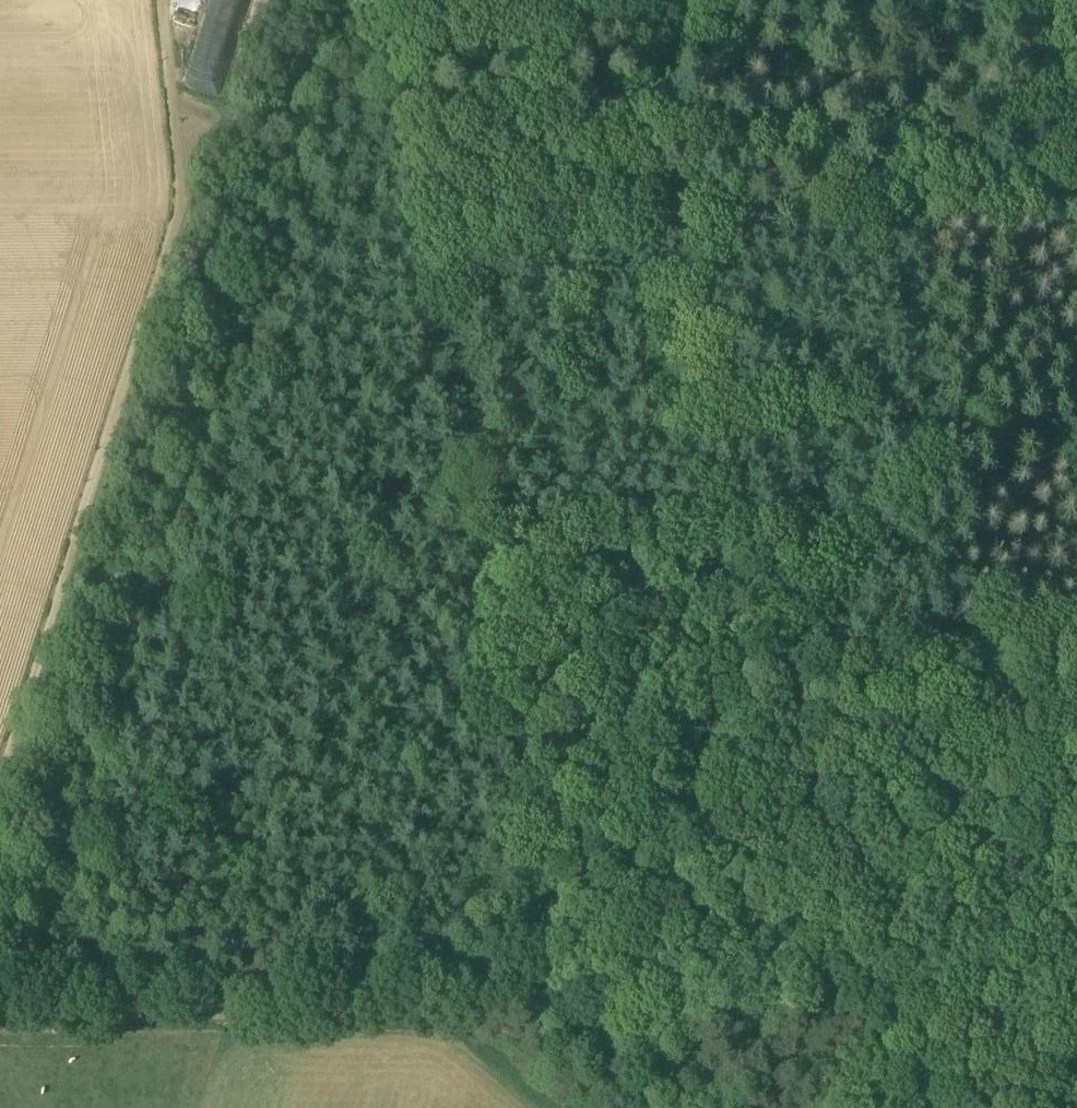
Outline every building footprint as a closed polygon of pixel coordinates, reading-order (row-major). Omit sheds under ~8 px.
[(224,92),(232,33),(200,29),(192,88),(224,92)]
